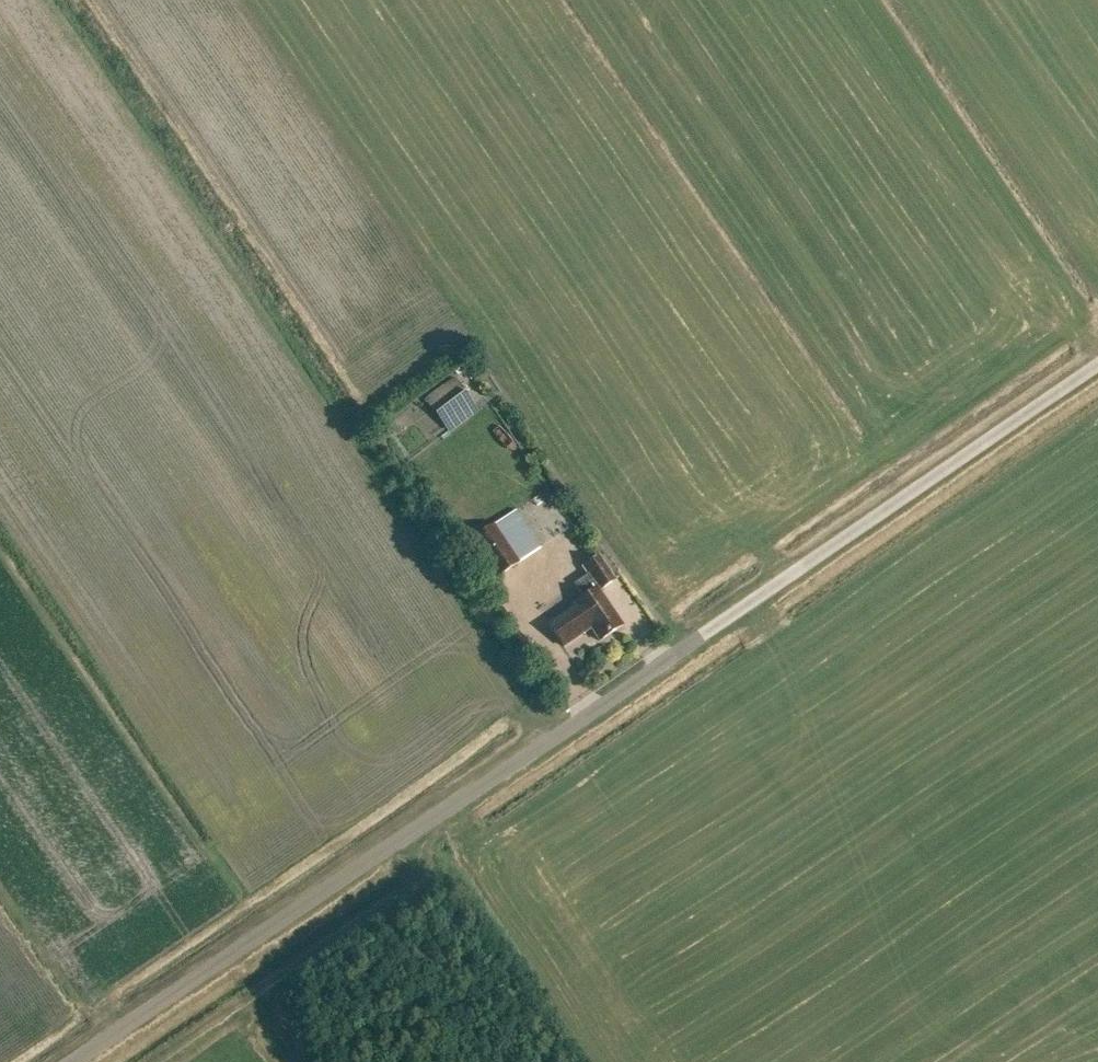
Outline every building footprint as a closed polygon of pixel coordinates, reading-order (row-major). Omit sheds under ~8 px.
[(436,413),(464,391),(454,378),(425,400),(436,413)] [(479,410),(464,391),(436,413),(450,432),(479,410)] [(521,559),(541,545),(515,509),(496,522),(521,559)] [(496,577),(520,561),(494,522),(470,538),(496,577)] [(587,575),(573,585),(581,597),(572,603),(573,605),(546,623),(561,646),(588,628),(597,640),(620,625),(600,594),(616,583),(599,557),(582,567),(587,575)]
